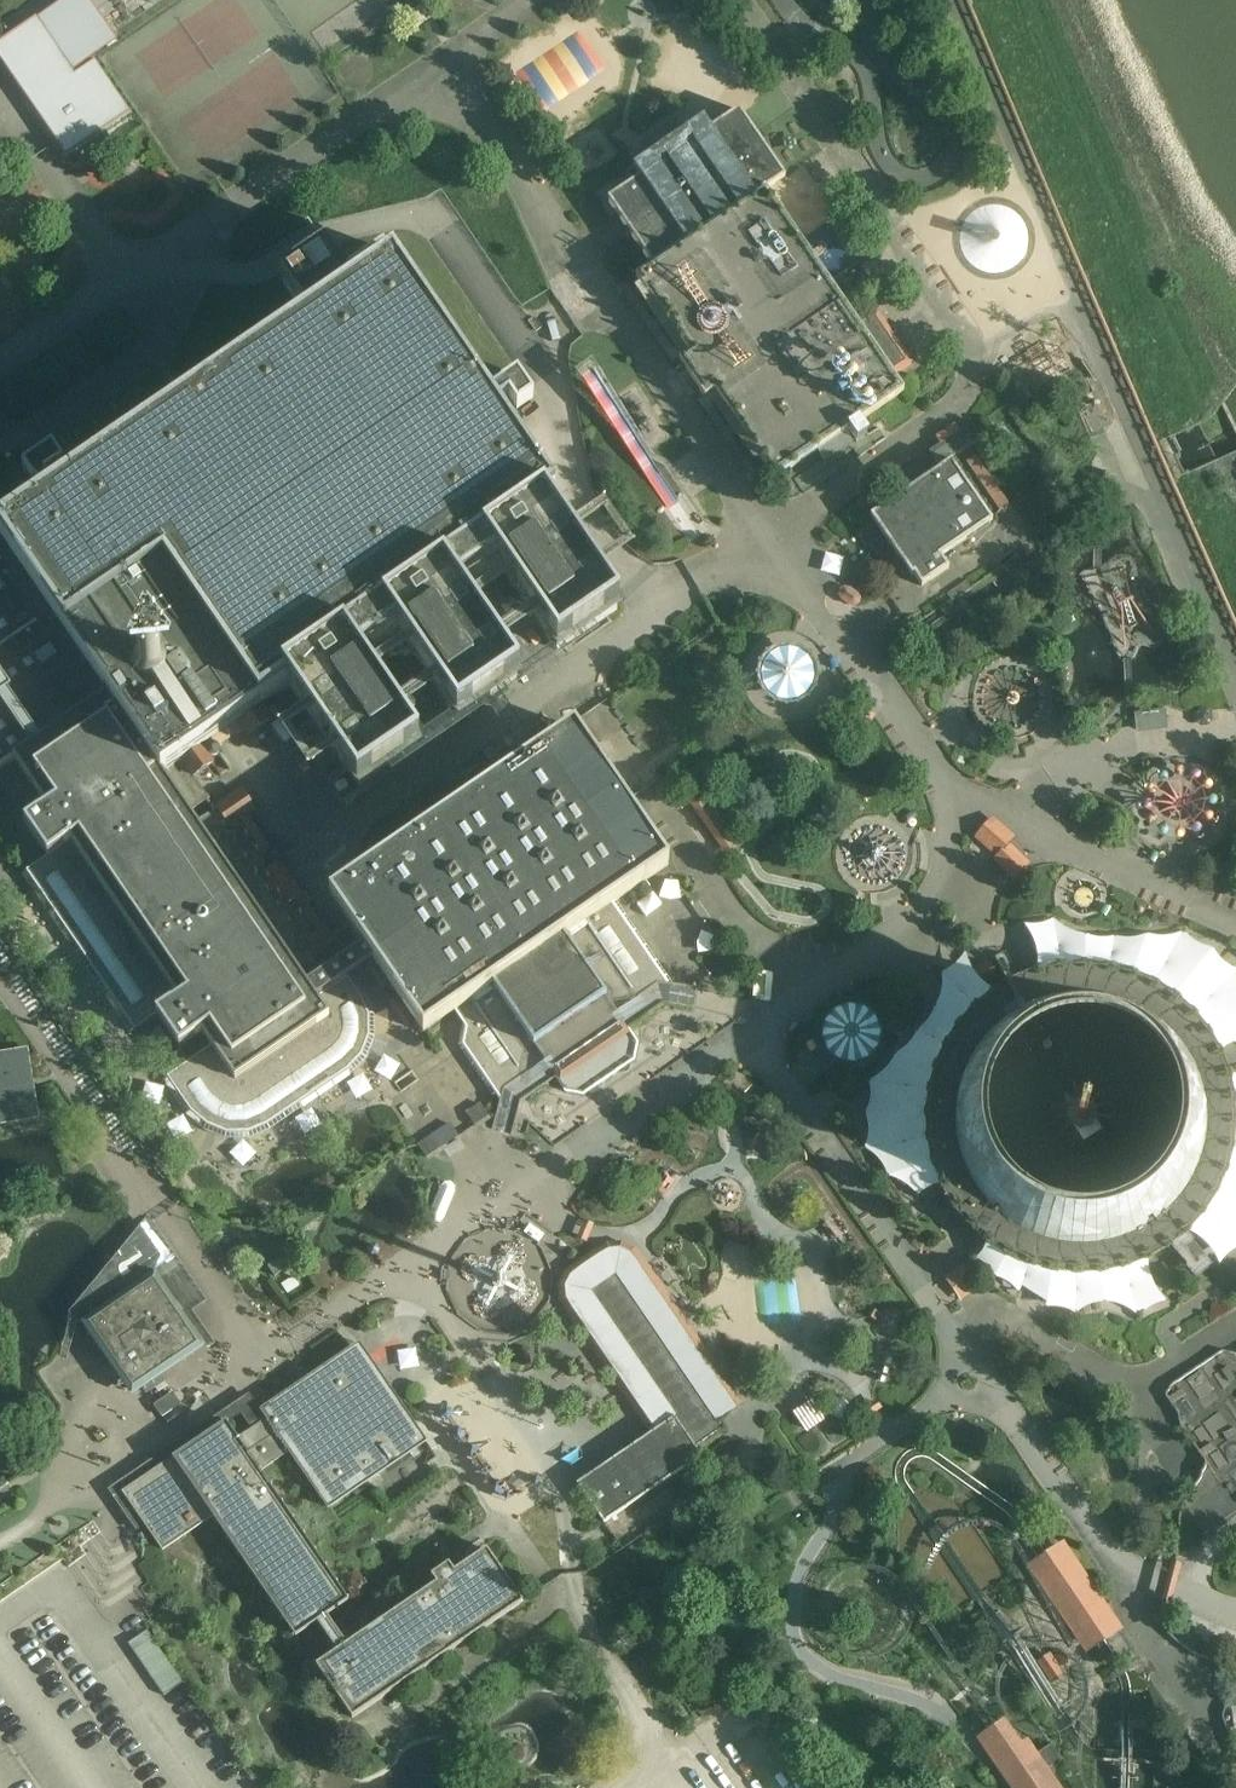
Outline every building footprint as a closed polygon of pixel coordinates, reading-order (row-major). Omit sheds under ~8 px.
[(90,0),(64,0),(36,19),(73,72),(118,41),(90,0)] [(36,18),(0,42),(0,59),(66,156),(130,113),(94,61),(74,74),(73,72),(36,19),(36,18)] [(544,54),(566,92),(588,80),(566,41),(544,54)] [(721,116),(690,136),(682,124),(628,159),(610,171),(620,187),(593,204),(637,272),(643,268),(757,196),(765,191),(767,186),(721,116)] [(860,328),(765,191),(757,196),(643,268),(637,272),(634,273),(689,356),(680,362),(692,380),(706,400),(716,393),(774,480),(902,391),(880,361),(860,328)] [(216,385),(210,375),(156,412),(162,422),(58,493),(47,477),(64,465),(53,449),(23,469),(35,486),(36,485),(47,501),(0,533),(0,539),(108,696),(121,716),(161,774),(162,773),(163,774),(183,761),(201,748),(239,722),(261,707),(288,688),(357,789),(419,747),(360,660),(398,634),(457,720),(519,678),(459,591),(497,565),(557,652),(619,610),(546,504),(554,498),(492,408),(509,397),(517,409),(534,398),(517,374),(501,386),(485,397),(384,249),(343,277),(325,251),(281,282),(308,322),(216,385)] [(906,344),(886,312),(860,328),(880,361),(906,344)] [(936,464),(856,520),(897,579),(899,578),(907,589),(934,571),(926,560),(978,524),(936,464)] [(15,761),(16,760),(15,759),(108,696),(0,539),(0,771),(15,761)] [(797,691),(784,646),(746,658),(759,702),(797,691)] [(196,823),(163,774),(162,773),(161,774),(121,716),(108,696),(15,759),(16,760),(15,761),(48,809),(25,823),(39,845),(48,857),(48,858),(64,847),(63,846),(70,841),(179,1000),(172,1005),(172,1004),(156,1015),(156,1016),(165,1029),(179,1049),(195,1038),(194,1037),(201,1034),(211,1048),(235,1083),(329,1018),(316,999),(296,969),(217,854),(196,823)] [(261,707),(239,722),(248,735),(270,720),(261,707)] [(656,752),(675,738),(653,709),(635,723),(656,752)] [(1132,713),(1135,730),(1165,725),(1162,709),(1132,713)] [(576,729),(329,894),(387,980),(371,990),(403,1037),(419,1026),(424,1033),(449,1016),(483,993),(522,1051),(603,997),(564,938),(606,909),(616,901),(668,867),(576,729)] [(201,748),(183,761),(194,777),(212,764),(201,748)] [(282,854),(271,852),(246,816),(254,810),(242,791),(196,823),(217,854),(296,969),(335,942),(323,925),(322,926),(301,896),(279,864),(282,854)] [(1013,876),(1031,857),(989,816),(971,835),(1013,876)] [(179,1000),(70,841),(63,846),(64,847),(48,858),(48,857),(22,875),(130,1034),(156,1016),(156,1015),(172,1004),(172,1005),(179,1000)] [(496,1096),(501,1091),(508,1096),(519,1104),(545,1085),(558,1098),(577,1100),(629,1065),(631,1050),(621,1034),(663,1006),(662,997),(662,989),(606,909),(564,938),(603,997),(522,1051),(483,993),(449,1016),(460,1031),(457,1049),(487,1095),(494,1105),(496,1096)] [(1019,931),(1026,948),(1029,961),(1029,976),(1053,971),(1080,969),(1111,973),(1139,984),(1160,996),(1179,1013),(1194,1031),(1203,1046),(1209,1059),(1219,1052),(1228,1049),(1235,1049),(1235,1044),(1235,1041),(1235,1029),(1235,1024),(1235,1012),(1235,1009),(1233,1002),(1233,993),(1235,976),(1225,973),(1217,969),(1211,962),(1206,954),(1200,954),(1191,951),(1185,946),(1180,937),(1172,940),(1162,943),(1151,943),(1140,941),(1131,945),(1123,946),(1112,943),(1105,946),(1096,946),(1085,945),(1074,941),(1064,935),(1055,924),(1048,927),(1037,931),(1029,931),(1019,931)] [(964,968),(963,958),(961,965),(958,968),(954,972),(949,974),(944,975),(945,981),(944,988),(942,995),(940,999),(938,1003),(935,1007),(932,1017),(928,1023),(924,1028),(919,1034),(914,1037),(911,1044),(906,1050),(901,1054),(896,1057),(892,1058),(891,1062),(889,1067),(884,1073),(878,1078),(874,1081),(869,1082),(870,1089),(870,1096),(868,1103),(866,1109),(863,1115),(860,1119),(864,1127),(865,1133),(866,1140),(865,1147),(864,1151),(869,1154),(873,1158),(876,1162),(879,1167),(882,1172),(883,1177),(884,1183),(891,1184),(896,1187),(902,1190),(906,1193),(909,1196),(913,1200),(918,1200),(910,1187),(905,1177),(900,1162),(897,1144),(897,1126),(899,1111),(903,1097),(910,1081),(917,1068),(925,1053),(936,1038),(947,1025),(955,1016),(965,1008),(982,996),(973,988),(968,979),(964,968)] [(329,1018),(235,1083),(211,1048),(163,1082),(186,1116),(204,1131),(226,1140),(250,1139),(270,1130),(351,1075),(366,1059),(375,1038),(374,1015),(366,995),(352,975),(316,999),(329,1018)] [(1087,994),(1072,992),(1057,991),(1039,993),(1031,995),(1022,997),(1010,1002),(1000,1006),(993,1010),(984,1015),(978,1020),(973,1024),(966,1030),(959,1039),(954,1045),(947,1055),(942,1064),(938,1072),(935,1080),(932,1086),(930,1094),(928,1103),(927,1109),(927,1117),(926,1128),(927,1137),(928,1146),(929,1154),(931,1160),(933,1167),(935,1175),(939,1182),(943,1190),(948,1199),(954,1208),(961,1216),(969,1224),(975,1229),(980,1234),(986,1238),(994,1243),(1004,1247),(1011,1251),(1019,1253),(1029,1256),(1042,1259),(1054,1260),(1068,1260),(1084,1258),(1099,1254),(1109,1251),(1122,1245),(1132,1239),(1140,1234),(1145,1230),(1152,1223),(1159,1217),(1165,1211),(1171,1202),(1176,1194),(1180,1187),(1184,1178),(1188,1168),(1190,1161),(1192,1154),(1193,1147),(1195,1138),(1195,1130),(1195,1123),(1195,1114),(1194,1105),(1192,1096),(1189,1085),(1186,1076),(1183,1069),(1179,1061),(1173,1050),(1164,1039),(1156,1030),(1148,1023),(1141,1018),(1132,1012),(1125,1007),(1117,1004),(1106,999),(1097,996),(1087,994)] [(820,1057),(861,1056),(859,1005),(818,1006),(820,1057)] [(36,1117),(30,1084),(25,1053),(0,1057),(0,1123),(36,1117)] [(1218,1081),(1219,1087),(1221,1097),(1223,1107),(1224,1116),(1224,1126),(1223,1139),(1222,1148),(1220,1159),(1217,1170),(1212,1183),(1208,1193),(1203,1201),(1196,1212),(1189,1222),(1179,1232),(1172,1239),(1177,1240),(1184,1243),(1190,1246),(1197,1251),(1203,1257),(1209,1266),(1212,1273),(1217,1263),(1222,1258),(1229,1254),(1235,1252),(1235,1238),(1234,1231),(1234,1222),(1235,1214),(1235,1080),(1232,1082),(1224,1082),(1218,1081)] [(423,1154),(458,1134),(450,1121),(415,1141),(423,1154)] [(1137,1274),(1135,1266),(1126,1270),(1119,1273),(1110,1276),(1101,1279),(1090,1281),(1081,1283),(1068,1283),(1056,1283),(1042,1282),(1029,1279),(1018,1276),(1008,1272),(997,1266),(987,1260),(978,1254),(974,1250),(974,1255),(974,1258),(973,1261),(971,1265),(977,1268),(983,1274),(986,1280),(987,1285),(995,1286),(1005,1289),(1010,1294),(1014,1299),(1023,1299),(1031,1303),(1035,1308),(1037,1315),(1044,1312),(1053,1312),(1063,1314),(1068,1316),(1074,1321),(1081,1316),(1089,1313),(1099,1310),(1107,1310),(1116,1311),(1125,1314),(1131,1318),(1137,1323),(1143,1316),(1149,1312),(1155,1309),(1163,1308),(1155,1303),(1151,1298),(1145,1291),(1140,1283),(1137,1274)] [(674,1418),(577,1484),(604,1524),(702,1457),(696,1448),(724,1429),(616,1271),(587,1291),(674,1418)] [(127,1292),(81,1324),(83,1326),(106,1361),(132,1398),(144,1390),(152,1384),(179,1366),(206,1347),(155,1273),(127,1292)] [(261,1410),(260,1411),(266,1420),(289,1453),(328,1511),(428,1442),(360,1343),(261,1410)] [(1221,1352),(1174,1384),(1178,1390),(1167,1397),(1184,1422),(1180,1425),(1222,1485),(1225,1482),(1235,1498),(1235,1374),(1221,1352)] [(161,1415),(179,1403),(171,1391),(153,1403),(161,1415)] [(250,1394),(108,1491),(138,1534),(146,1528),(163,1553),(214,1518),(296,1638),(317,1624),(337,1652),(316,1666),(353,1719),(524,1602),(487,1549),(454,1572),(449,1564),(432,1576),(437,1584),(347,1645),(328,1616),(349,1602),(261,1473),(289,1453),(266,1420),(260,1411),(261,1410),(250,1394)] [(812,1397),(792,1408),(803,1429),(824,1418),(812,1397)] [(1042,1558),(1030,1566),(1086,1655),(1103,1646),(1123,1631),(1110,1611),(1064,1545),(1042,1558)] [(147,1633),(130,1646),(164,1694),(182,1682),(147,1633)] [(1050,1654),(1037,1663),(1051,1683),(1063,1674),(1050,1654)] [(975,1742),(1006,1787),(1058,1787),(1027,1742),(1018,1748),(1002,1724),(975,1742)]
